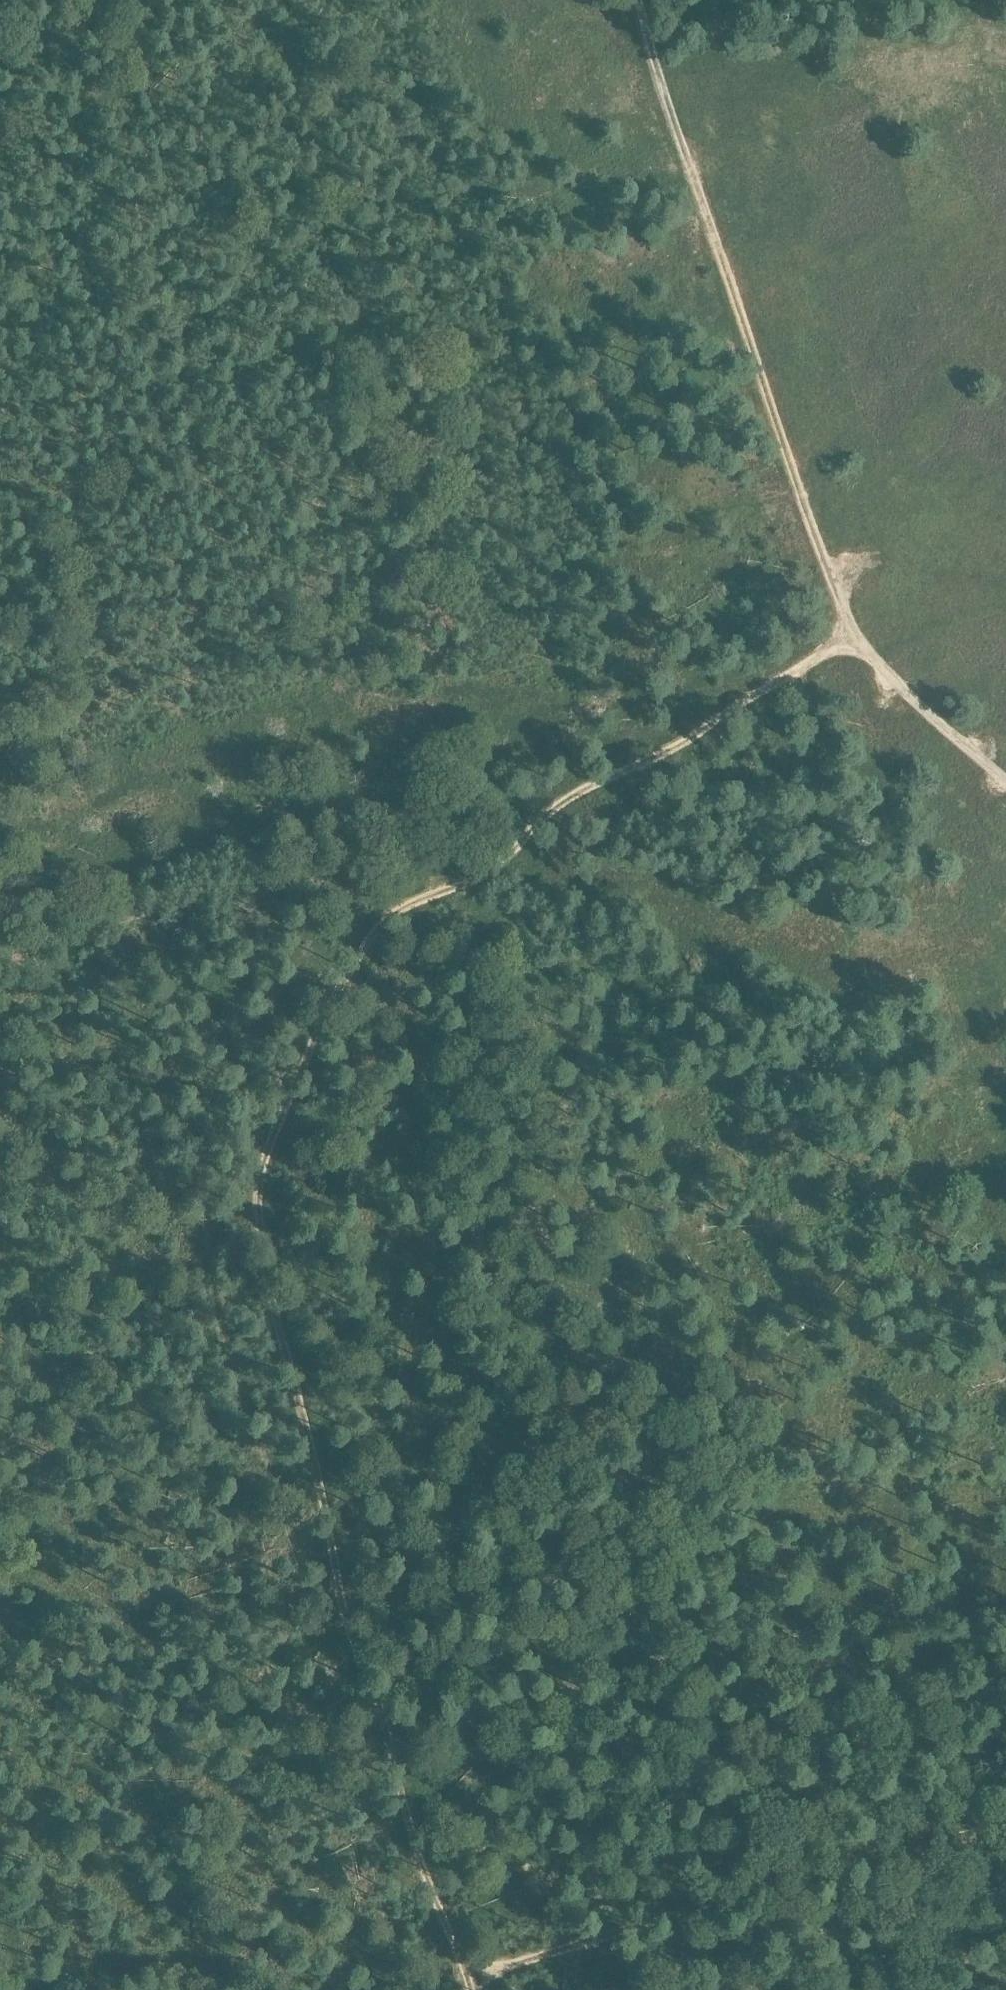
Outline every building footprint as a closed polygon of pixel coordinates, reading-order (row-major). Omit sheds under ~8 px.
[(640,764),(624,769),(627,779),(643,775),(640,764)]
